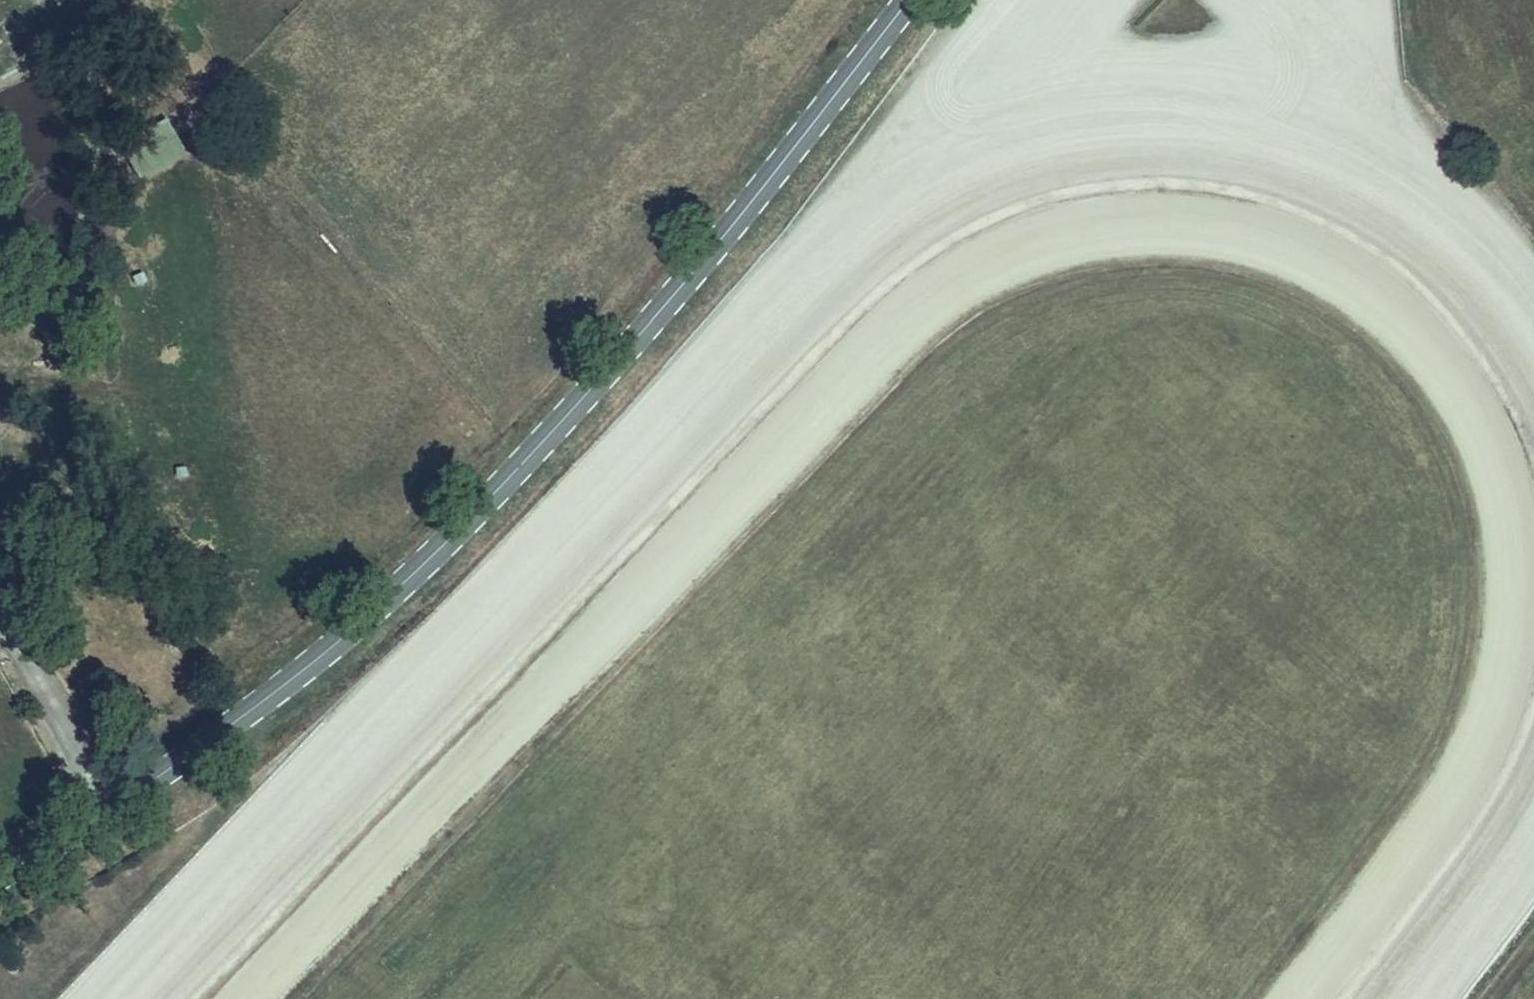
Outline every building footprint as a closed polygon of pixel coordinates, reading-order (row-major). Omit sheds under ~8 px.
[(146,169),(175,151),(158,126),(129,145),(146,169)]
